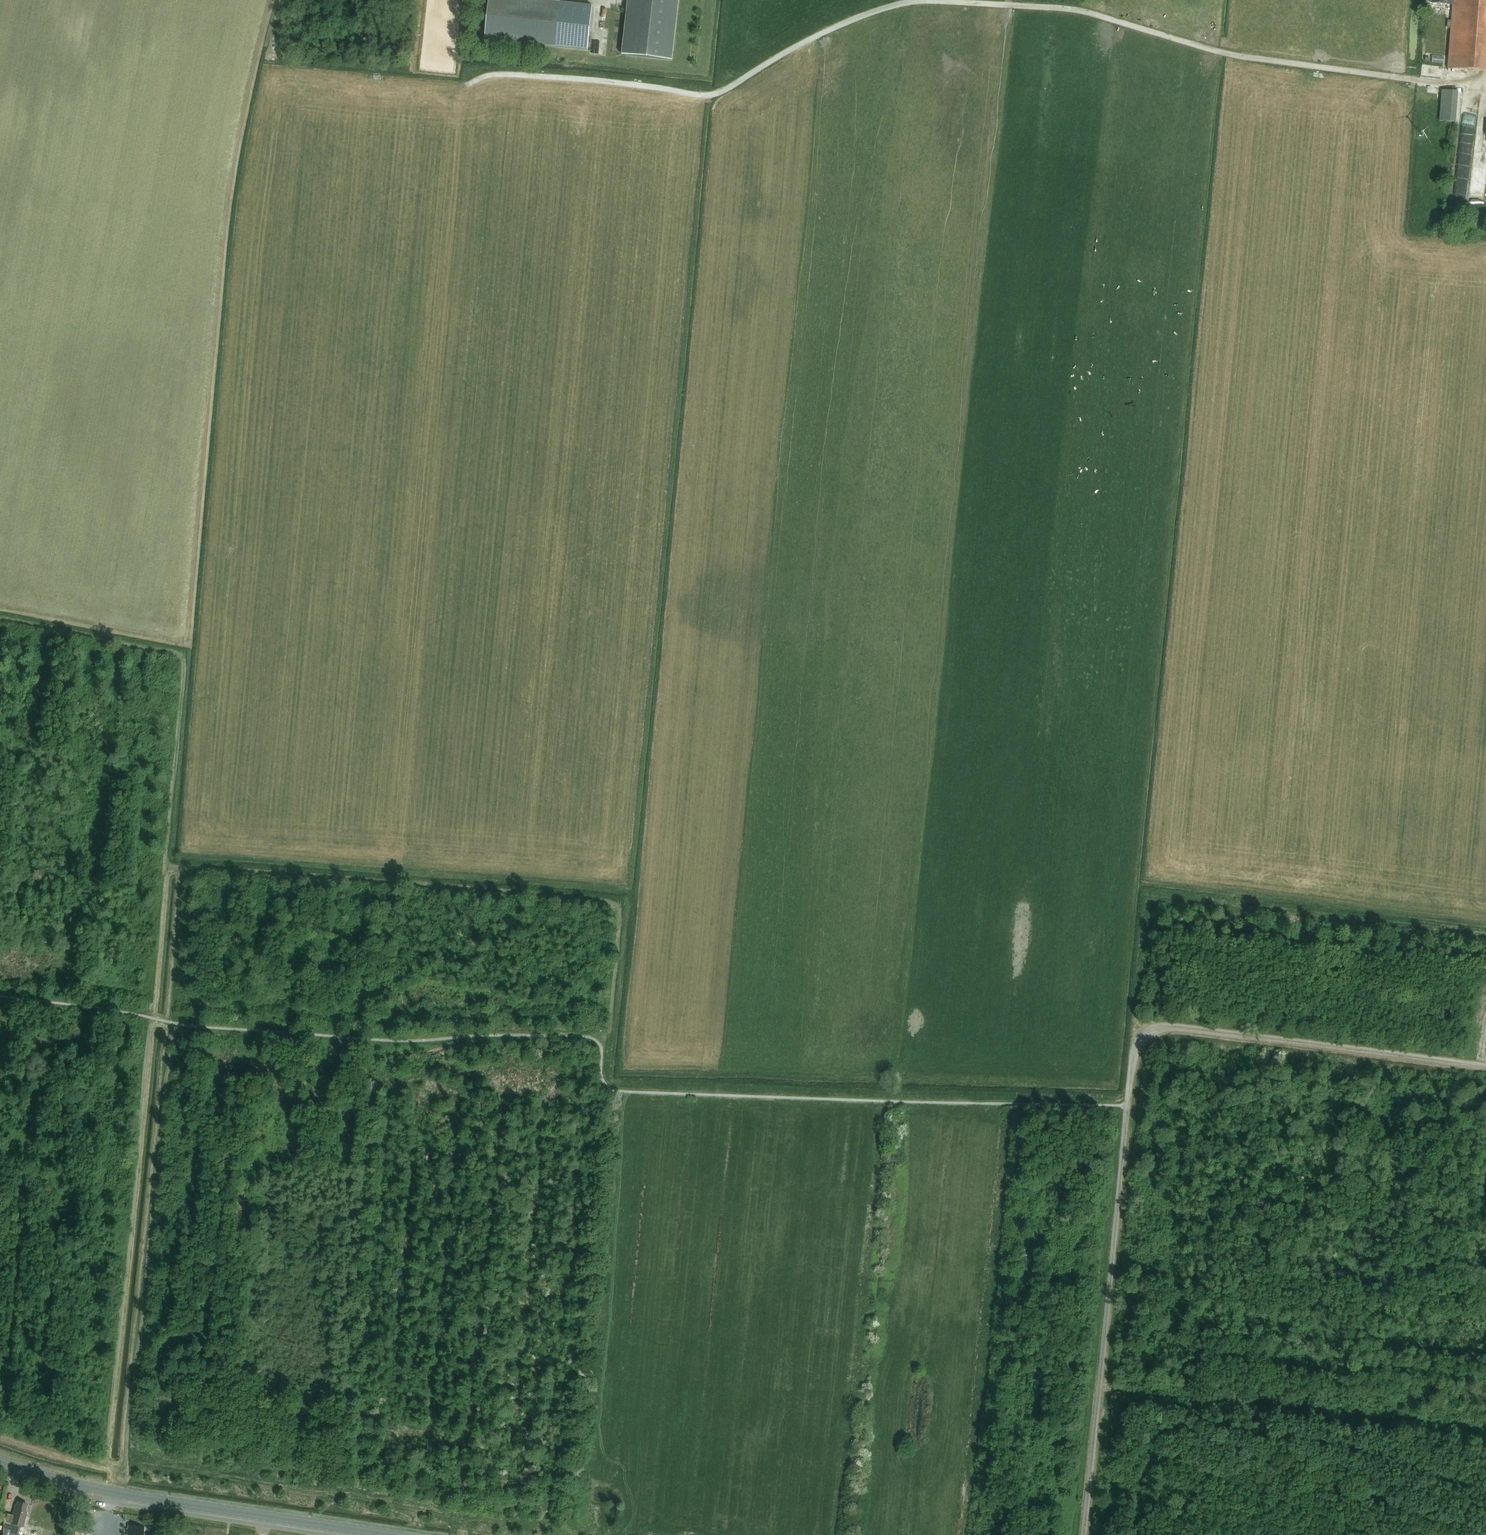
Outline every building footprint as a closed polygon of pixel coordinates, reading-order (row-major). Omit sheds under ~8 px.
[(486,39),(558,47),(589,50),(593,6),(562,3),(536,0),(490,0),(486,39)] [(622,55),(672,60),(679,0),(629,0),(622,55)] [(1430,4),(1453,5),(1448,68),(1485,71),(1485,0),(1431,0),(1430,4)] [(596,52),(607,53),(607,36),(599,36),(599,42),(596,42),(596,52)] [(1453,121),(1456,90),(1441,88),(1437,119),(1453,121)] [(1471,206),(1483,207),(1484,191),(1473,190),(1471,206)] [(5,1514),(3,1534),(18,1534),(20,1527),(25,1528),(27,1513),(26,1513),(28,1504),(19,1502),(19,1505),(16,1505),(14,1515),(5,1514)] [(145,1528),(130,1526),(130,1530),(126,1529),(126,1534),(145,1534),(145,1528)]
